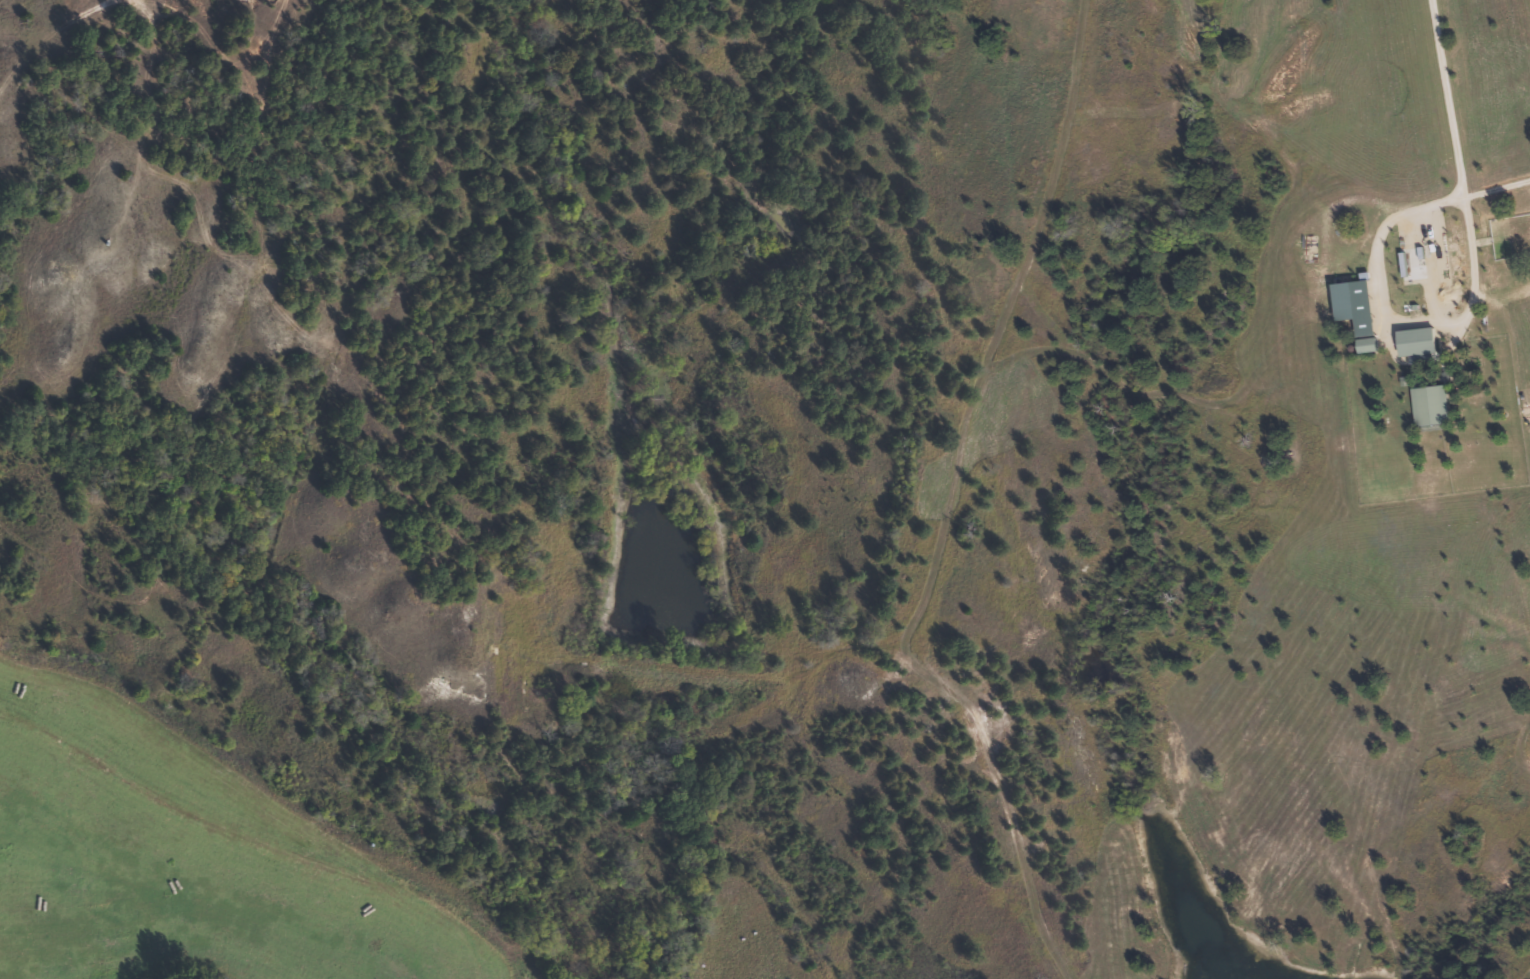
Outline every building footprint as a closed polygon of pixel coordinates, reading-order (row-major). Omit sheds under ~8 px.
[(1376,351),(1374,337),(1355,339),(1357,353),(1376,351)] [(1444,385),(1409,388),(1413,427),(1448,423),(1444,385)]
